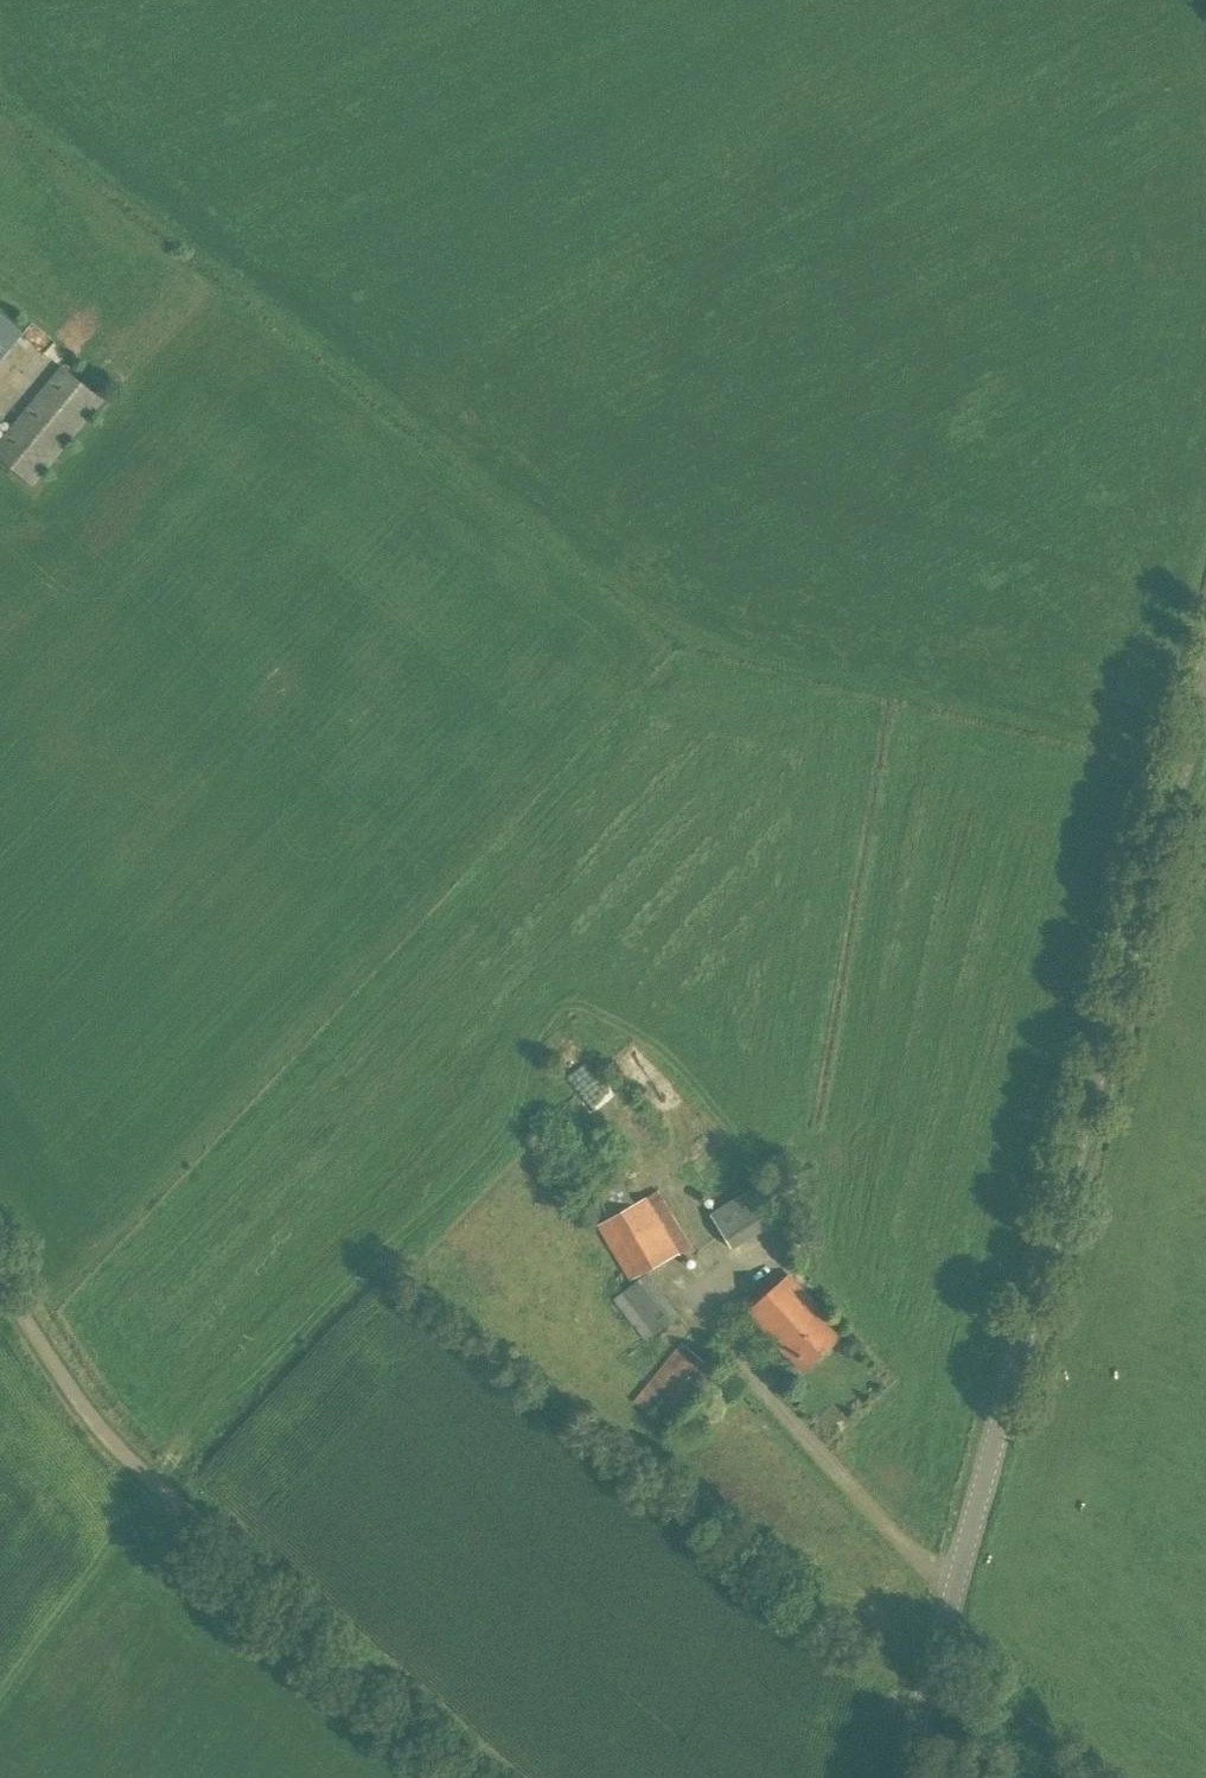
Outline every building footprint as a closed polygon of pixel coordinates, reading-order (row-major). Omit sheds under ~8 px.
[(21,333),(0,315),(0,359),(21,333)] [(102,398),(61,365),(0,443),(0,456),(34,483),(102,398)] [(635,1203),(620,1176),(577,1202),(592,1230),(598,1227),(630,1281),(680,1254),(681,1256),(694,1249),(659,1189),(635,1203)] [(733,1250),(781,1219),(758,1182),(710,1214),(733,1250)] [(645,1341),(680,1314),(647,1272),(613,1299),(645,1341)] [(804,1372),(844,1336),(788,1274),(748,1310),(804,1372)] [(665,1427),(713,1367),(682,1341),(633,1401),(665,1427)]
